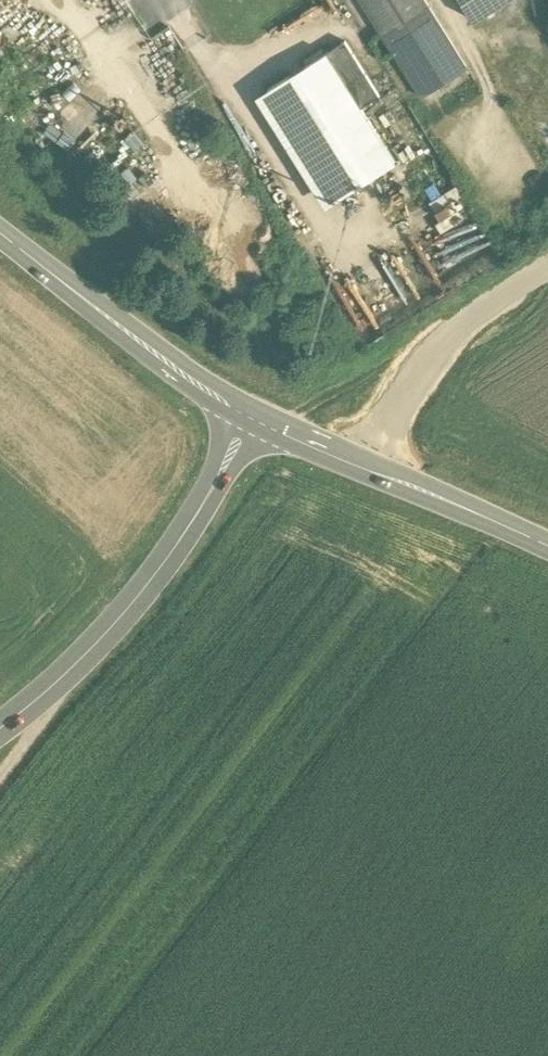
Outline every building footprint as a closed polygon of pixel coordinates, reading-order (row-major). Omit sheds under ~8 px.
[(424,0),(360,0),(383,36),(429,8),(424,0)] [(474,21),(507,0),(460,0),(474,21)] [(466,70),(429,8),(383,36),(421,96),(466,70)] [(379,95),(345,40),(326,52),(361,107),(379,95)] [(361,107),(326,52),(267,89),(337,199),(396,162),(361,107)] [(478,90),(466,70),(421,96),(433,116),(478,90)] [(337,199),(267,89),(256,96),(326,206),(337,199)]
